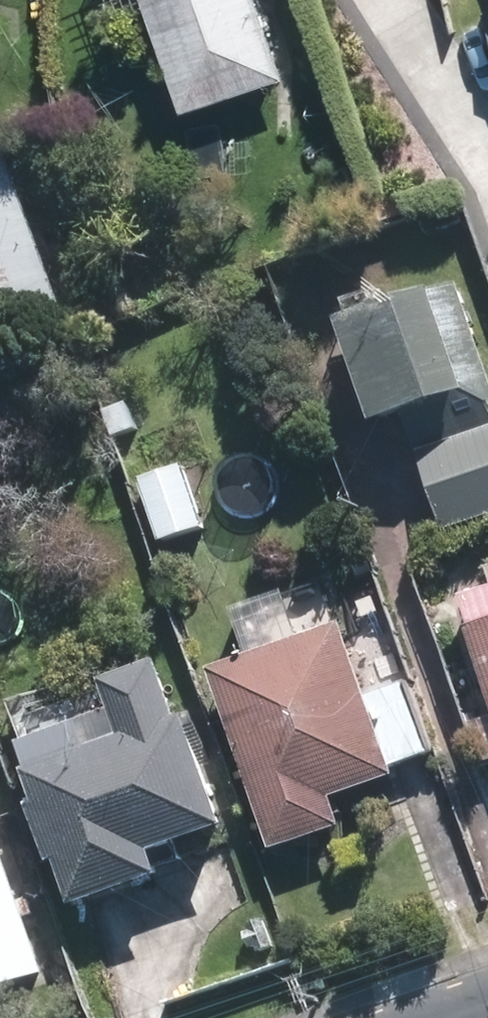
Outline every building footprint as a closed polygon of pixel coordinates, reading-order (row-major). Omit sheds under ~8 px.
[(202,98),(292,69),(269,0),(169,0),(202,98)] [(0,161),(0,346),(70,325),(18,156),(0,161)] [(466,293),(373,323),(413,446),(424,443),(487,421),(487,359),(466,293)] [(451,522),(487,510),(487,422),(424,443),(451,522)] [(188,466),(144,480),(163,540),(207,527),(188,466)] [(479,606),(487,633),(487,603),(479,606)] [(351,640),(234,680),(290,841),(341,824),(330,791),(395,769),(351,640)] [(96,735),(49,751),(97,894),(167,871),(160,850),(228,827),(177,677),(128,693),(147,748),(105,762),(96,735)] [(0,828),(0,987),(49,970),(0,828)]
